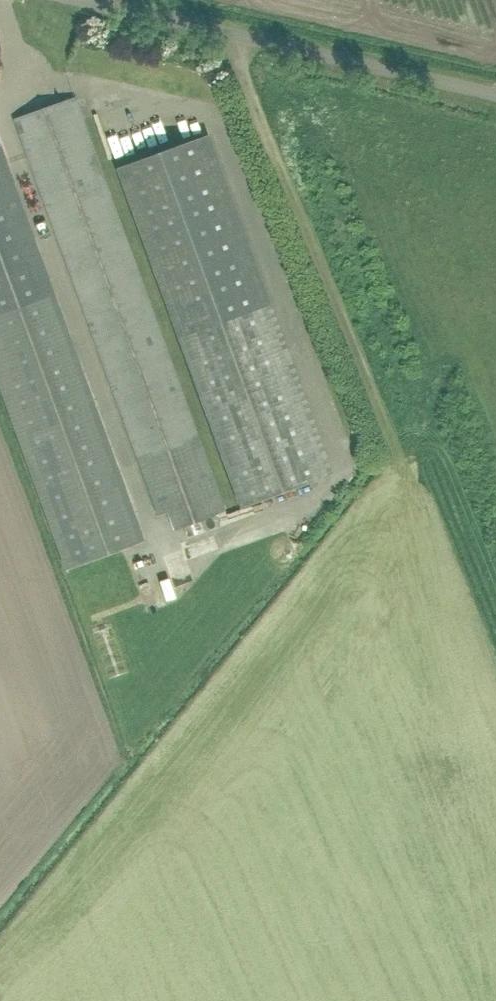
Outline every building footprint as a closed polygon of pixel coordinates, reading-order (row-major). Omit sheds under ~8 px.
[(228,512),(77,97),(15,119),(159,515),(169,512),(175,530),(228,512)] [(328,477),(203,136),(119,167),(243,507),(328,477)] [(55,297),(0,147),(0,383),(68,569),(143,541),(55,297)] [(233,155),(240,180),(251,177),(244,152),(233,155)] [(262,512),(280,506),(278,497),(259,503),(262,512)]
